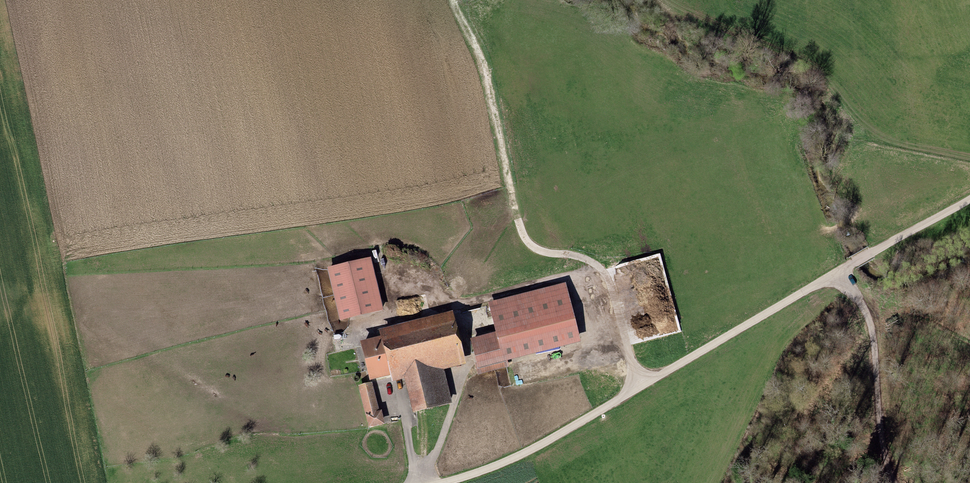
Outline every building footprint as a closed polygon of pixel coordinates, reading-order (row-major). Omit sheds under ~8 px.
[(371,258),(327,269),(340,321),(384,310),(371,258)] [(499,333),(472,340),(482,376),(509,370),(507,362),(583,343),(568,283),(491,303),(499,333)] [(454,311),(380,328),(381,335),(390,373),(392,381),(405,378),(413,413),(452,404),(444,369),(466,364),(454,311)] [(371,377),(390,373),(381,335),(362,340),(371,377)] [(371,383),(358,387),(370,426),(382,422),(371,383)]
